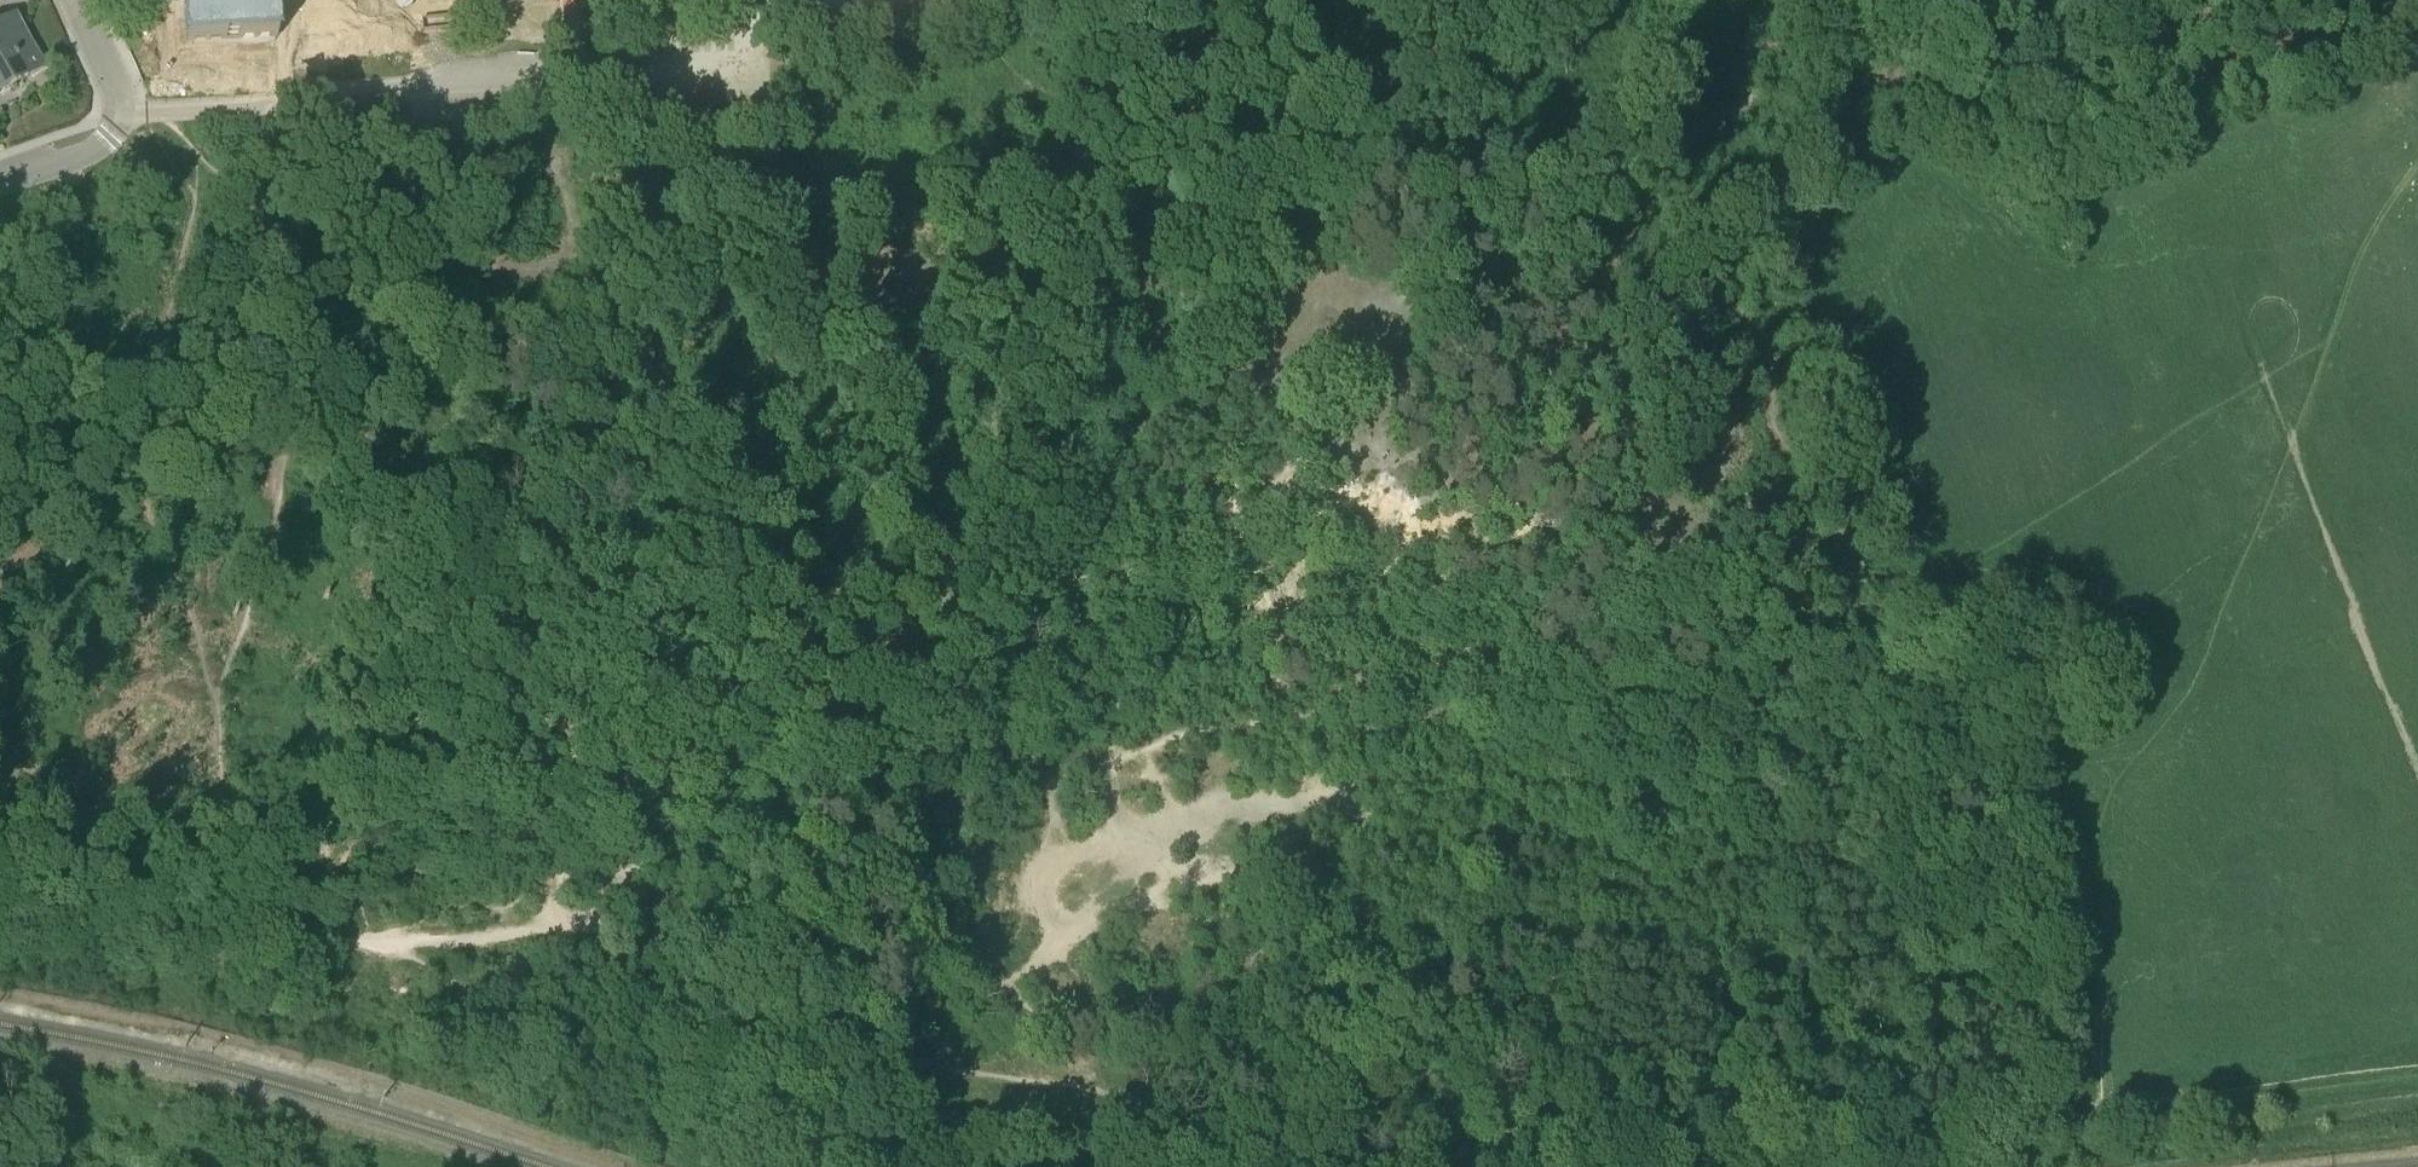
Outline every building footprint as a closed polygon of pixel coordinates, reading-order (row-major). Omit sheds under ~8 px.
[(281,0),(186,0),(190,70),(284,65),(281,0)] [(44,68),(14,17),(0,25),(0,93),(44,68)]
